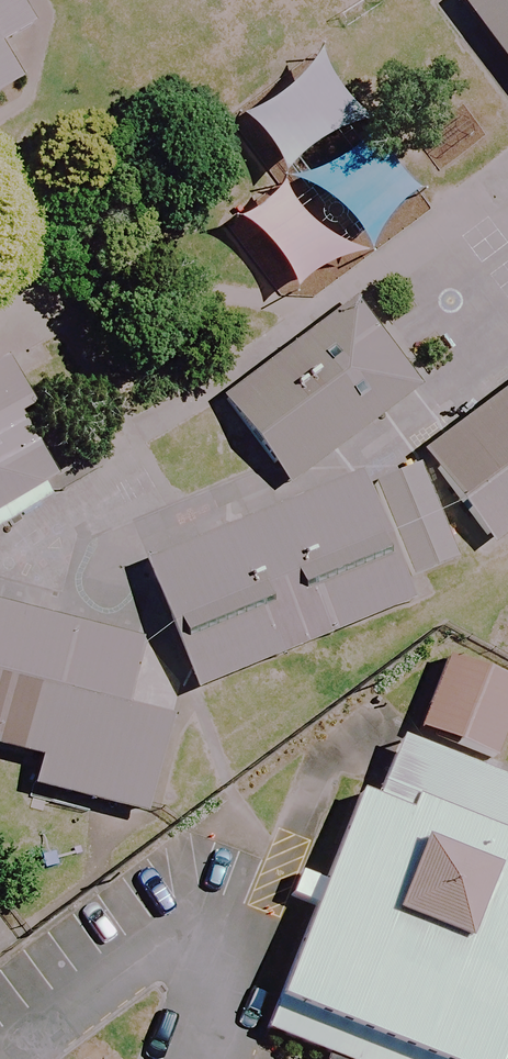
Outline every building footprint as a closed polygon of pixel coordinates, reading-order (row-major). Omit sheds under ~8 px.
[(507,75),(507,0),(452,0),(507,75)] [(29,81),(0,30),(0,97),(29,81)] [(424,388),(357,298),(225,396),(292,486),(424,388)] [(55,468),(0,372),(0,500),(55,468)] [(420,445),(498,549),(507,542),(507,379),(420,445)] [(459,580),(406,452),(136,561),(189,690),(459,580)] [(0,591),(0,741),(47,752),(39,782),(145,809),(169,716),(130,706),(149,629),(0,591)] [(450,665),(420,732),(491,764),(507,727),(507,691),(450,665)] [(507,1053),(507,786),(376,734),(265,1017),(373,1058),(506,1058),(507,1053)]
